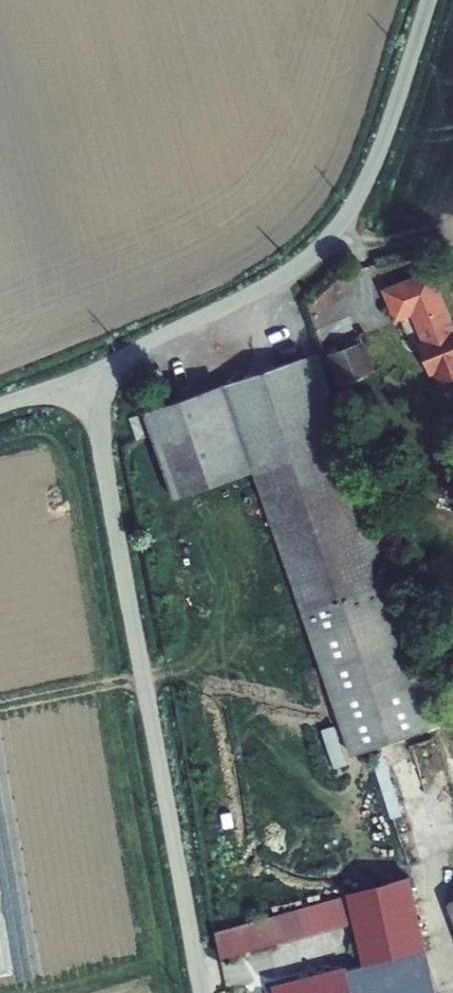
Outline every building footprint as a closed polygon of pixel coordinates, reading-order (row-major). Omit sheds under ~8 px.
[(422,341),(425,348),(419,350),(430,376),(435,374),(439,384),(452,378),(452,329),(430,270),(382,289),(395,322),(412,315),(422,341)] [(419,350),(425,348),(422,341),(416,343),(419,350)] [(146,411),(176,498),(255,471),(353,755),(446,723),(437,696),(319,353),(146,411)] [(328,366),(339,400),(376,388),(365,353),(328,366)] [(141,413),(132,417),(139,438),(148,434),(141,413)] [(408,878),(347,895),(353,921),(362,964),(274,987),(275,992),(436,992),(408,878)] [(353,921),(347,895),(272,917),(280,942),(353,921)] [(272,917),(215,934),(220,959),(280,942),(272,917)]
